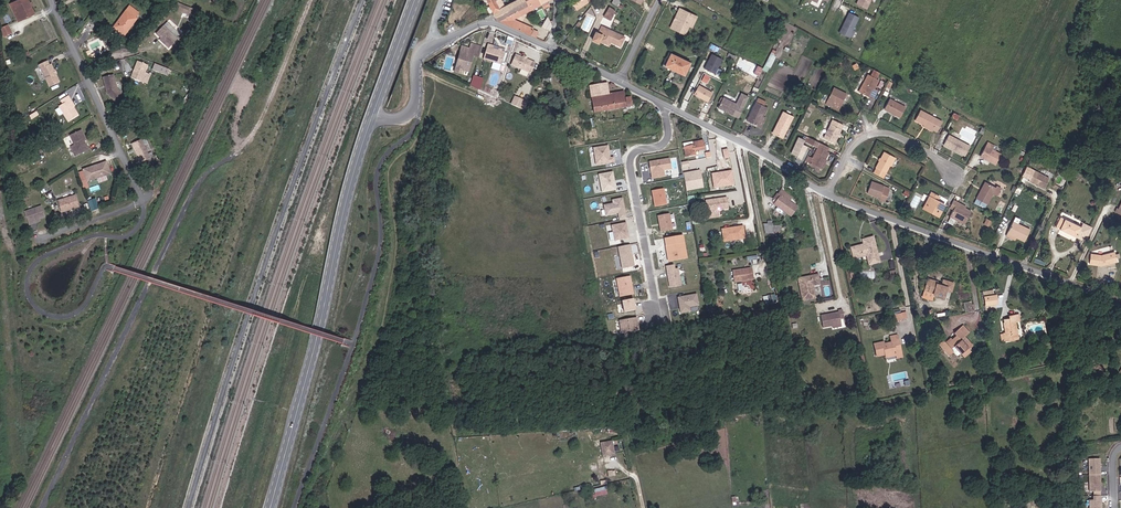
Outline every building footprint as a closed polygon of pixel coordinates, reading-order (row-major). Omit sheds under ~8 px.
[(12,3),(20,20),(33,14),(27,0),(17,0),(12,3)] [(189,11),(192,5),(178,0),(177,0),(172,5),(189,11)] [(496,20),(508,14),(512,12),(525,5),(522,0),(512,0),(503,4),(502,0),(485,0),(490,11),(495,21),(496,20)] [(570,3),(574,10),(591,0),(576,0),(570,3)] [(871,0),(859,0),(855,7),(865,12),(871,0)] [(129,6),(112,28),(124,36),(137,19),(135,17),(138,12),(129,6)] [(608,6),(604,16),(612,19),(616,9),(608,6)] [(677,9),(671,19),(675,21),(671,30),(682,36),(686,27),(692,16),(677,9)] [(496,20),(508,26),(512,16),(508,14),(496,20)] [(851,34),(858,20),(848,15),(838,36),(848,41),(848,40),(851,34)] [(508,26),(528,34),(535,30),(533,28),(512,16),(508,26)] [(603,19),(598,16),(595,22),(600,25),(603,19)] [(694,18),(692,16),(686,27),(690,29),(694,18)] [(550,25),(546,17),(542,27),(549,32),(550,26),(550,25)] [(675,21),(671,19),(667,28),(671,30),(675,21)] [(165,41),(164,42),(168,45),(176,36),(163,23),(155,31),(160,35),(165,41)] [(0,29),(0,32),(2,37),(10,33),(7,26),(0,29)] [(602,36),(605,28),(600,26),(597,34),(602,36)] [(597,34),(595,33),(592,41),(599,44),(600,42),(609,46),(610,43),(620,48),(624,37),(605,28),(602,36),(597,34)] [(467,48),(464,47),(459,68),(461,69),(466,70),(470,55),(476,57),(479,46),(468,43),(467,48)] [(492,46),(487,45),(484,59),(501,64),(503,52),(491,49),(492,46)] [(459,68),(464,47),(462,47),(460,53),(458,52),(454,66),(459,68)] [(770,52),(764,69),(769,71),(776,54),(770,52)] [(720,75),(728,61),(713,53),(705,68),(720,75)] [(535,64),(515,55),(511,66),(531,74),(535,64)] [(663,67),(673,72),(679,60),(669,55),(663,67)] [(47,59),(38,63),(49,86),(59,80),(51,62),(49,63),(47,59)] [(148,62),(137,59),(132,76),(142,79),(148,62)] [(169,65),(154,60),(152,67),(167,71),(169,65)] [(679,60),(673,72),(682,77),(689,64),(679,60)] [(113,73),(103,77),(109,92),(115,99),(123,92),(118,87),(113,73)] [(707,82),(710,76),(705,73),(702,79),(707,82)] [(868,79),(865,77),(857,94),(871,101),(875,93),(871,91),(876,82),(873,81),(876,75),(871,73),(868,79)] [(590,87),(594,114),(633,108),(632,98),(626,98),(625,92),(618,93),(617,88),(610,84),(590,87)] [(693,95),(702,99),(707,90),(698,86),(693,95)] [(847,95),(835,89),(826,106),(838,113),(841,108),(839,107),(842,102),(843,103),(847,95)] [(707,90),(702,99),(708,103),(713,93),(707,90)] [(79,113),(74,106),(70,98),(71,97),(69,94),(62,99),(64,102),(60,104),(69,120),(79,113)] [(521,106),(524,99),(514,96),(512,103),(521,106)] [(740,103),(733,100),(726,97),(721,107),(735,114),(740,103)] [(748,120),(758,125),(768,106),(766,105),(767,102),(759,98),(748,120)] [(890,100),(885,109),(901,117),(905,109),(890,100)] [(944,121),(922,108),(917,118),(938,131),(944,121)] [(775,134),(783,138),(793,119),(785,114),(775,134)] [(842,126),(832,120),(822,139),(833,144),(842,126)] [(80,150),(88,146),(85,137),(86,136),(83,129),(71,135),(75,142),(72,144),(77,155),(81,153),(80,150)] [(972,145),(950,134),(945,145),(966,156),(972,145)] [(803,158),(808,145),(802,143),(804,138),(798,136),(791,153),(803,158)] [(145,137),(135,142),(144,161),(154,156),(145,137)] [(702,139),(682,143),(684,156),(704,153),(702,139)] [(827,154),(829,149),(813,141),(811,146),(817,149),(809,165),(819,170),(827,154)] [(987,141),(981,153),(989,157),(987,160),(995,164),(1000,153),(992,149),(994,145),(987,141)] [(611,157),(611,154),(610,153),(609,152),(611,151),(610,145),(595,147),(598,164),(616,161),(615,156),(611,157)] [(706,157),(681,161),(683,170),(711,166),(709,151),(705,152),(706,157)] [(876,171),(885,175),(887,171),(889,173),(895,159),(883,153),(877,166),(878,167),(876,171)] [(108,159),(85,168),(90,180),(100,176),(99,173),(107,170),(108,173),(113,171),(108,159)] [(651,162),(653,176),(654,177),(655,179),(666,177),(665,171),(673,170),(672,159),(651,162)] [(700,169),(684,172),(687,190),(703,187),(700,169)] [(732,170),(712,173),(714,187),(734,185),(732,170)] [(1033,170),(1028,181),(1043,189),(1048,178),(1033,170)] [(603,192),(617,189),(614,171),(600,174),(603,192)] [(884,184),(873,179),(869,190),(881,195),(881,196),(886,199),(891,188),(884,185),(884,184)] [(981,193),(980,192),(976,201),(986,206),(992,195),(996,197),(1001,188),(996,186),(995,188),(986,184),(981,193)] [(665,189),(653,191),(656,207),(668,205),(665,189)] [(785,208),(791,212),(797,203),(782,192),(776,201),(785,208)] [(78,194),(62,199),(65,210),(82,205),(78,194)] [(933,214),(932,216),(937,219),(943,207),(936,203),(937,199),(929,195),(928,198),(930,200),(925,210),(933,214)] [(91,210),(98,208),(95,197),(88,200),(91,210)] [(725,208),(723,197),(706,200),(707,211),(725,208)] [(606,215),(616,213),(616,212),(618,212),(618,213),(618,215),(626,214),(623,198),(613,199),(613,203),(604,204),(606,215)] [(954,201),(950,209),(954,211),(951,218),(966,226),(972,212),(966,209),(965,211),(957,206),(958,203),(954,201)] [(35,219),(41,217),(47,214),(43,204),(26,211),(31,223),(36,221),(35,219)] [(794,214),(791,212),(785,208),(783,212),(792,218),(794,214)] [(670,215),(658,217),(661,233),(673,231),(670,215)] [(1084,243),(1091,229),(1081,224),(1079,228),(1058,219),(1054,229),(1084,243)] [(629,238),(626,223),(612,225),(614,241),(629,238)] [(1030,232),(1012,224),(1006,239),(1015,243),(1017,240),(1025,244),(1030,232)] [(778,233),(777,226),(770,227),(769,225),(763,226),(764,229),(765,236),(778,233)] [(745,237),(744,229),(729,232),(723,233),(724,240),(745,237)] [(871,259),(880,255),(874,234),(863,237),(865,242),(852,246),(855,258),(869,253),(871,259)] [(665,239),(666,246),(684,244),(683,236),(665,239)] [(684,244),(666,246),(668,262),(687,260),(684,244)] [(624,269),(636,267),(632,245),(620,247),(624,269)] [(1105,257),(1093,257),(1093,267),(1105,267),(1120,262),(1117,252),(1107,256),(1105,257)] [(676,264),(667,266),(671,288),(684,286),(681,268),(677,268),(676,264)] [(752,268),(732,271),(733,282),(753,279),(752,268)] [(803,284),(800,285),(803,297),(815,295),(813,283),(819,281),(817,271),(801,275),(803,284)] [(931,285),(930,290),(946,295),(948,287),(953,289),(956,279),(945,276),(943,282),(939,281),(940,278),(928,275),(926,283),(931,285)] [(631,276),(616,278),(620,297),(634,294),(631,276)] [(995,291),(995,287),(985,288),(988,306),(998,304),(997,300),(995,291)] [(699,295),(680,298),(682,314),(692,312),(691,308),(701,306),(699,295)] [(634,298),(622,300),(624,311),(636,309),(634,298)] [(977,306),(976,300),(966,302),(968,308),(977,306)] [(899,307),(891,309),(894,319),(903,317),(902,315),(906,314),(905,307),(899,309),(899,307)] [(839,312),(821,315),(823,327),(832,325),(841,324),(840,319),(845,318),(843,309),(838,310),(839,312)] [(1012,315),(1007,316),(1008,320),(1007,320),(1009,330),(1007,330),(1007,337),(1019,334),(1018,328),(1019,328),(1018,318),(1022,317),(1021,311),(1011,313),(1012,315)] [(627,332),(644,329),(642,317),(625,320),(627,332)] [(965,323),(961,327),(967,334),(968,334),(972,330),(965,323)] [(967,334),(961,327),(955,333),(957,335),(949,342),(946,338),(941,343),(951,354),(956,350),(960,354),(963,351),(967,356),(974,350),(972,346),(975,343),(971,338),(968,341),(964,337),(967,334)] [(885,341),(876,343),(878,357),(886,355),(887,358),(898,356),(898,359),(903,357),(898,335),(892,336),(894,343),(886,345),(885,341)] [(601,447),(591,449),(594,462),(604,460),(601,447)] [(1101,459),(1088,459),(1088,475),(1101,475),(1101,459)] [(1101,475),(1088,475),(1089,491),(1093,491),(1093,496),(1101,496),(1101,475)] [(591,494),(592,497),(608,494),(606,485),(594,488),(595,494),(591,494)] [(1093,496),(1094,500),(1089,500),(1089,507),(1102,507),(1102,496),(1101,496),(1093,496)]
